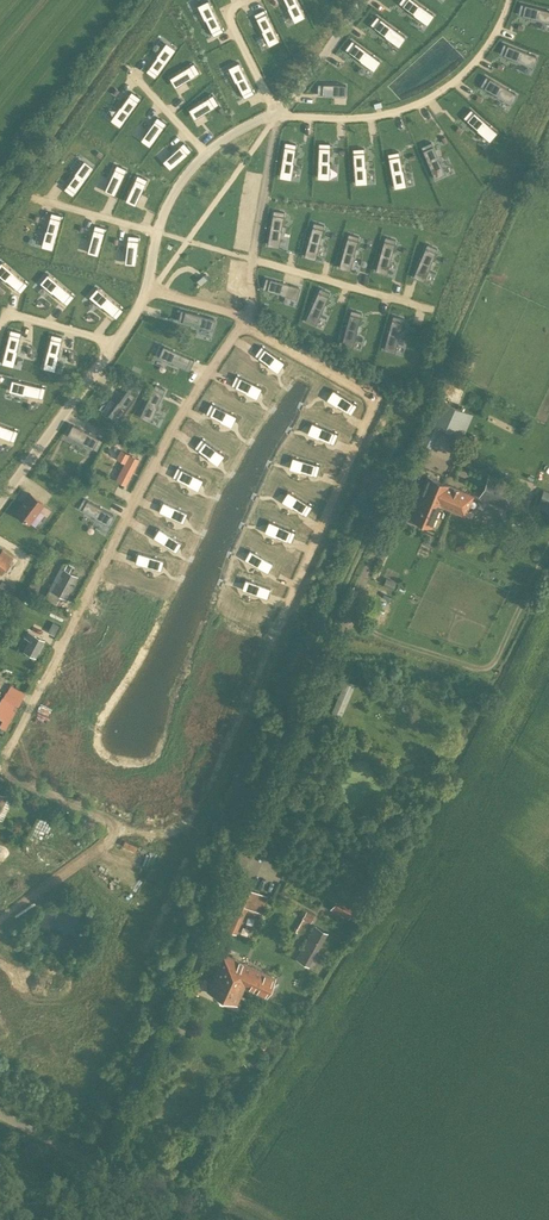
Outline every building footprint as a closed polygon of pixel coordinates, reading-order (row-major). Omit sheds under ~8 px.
[(197,5),(204,19),(205,18),(211,31),(213,35),(223,30),(221,26),(208,0),(206,0),(197,5)] [(288,6),(287,6),(294,20),(304,15),(297,0),(285,0),(288,6)] [(398,2),(401,5),(413,13),(425,23),(432,13),(414,0),(400,0),(398,2)] [(518,13),(522,14),(535,18),(535,19),(548,22),(548,10),(524,4),(520,3),(518,13)] [(264,8),(254,13),(256,17),(262,30),(269,44),(279,39),(266,12),(264,8)] [(376,15),(370,24),(373,26),(385,35),(384,35),(397,45),(404,35),(380,18),(376,15)] [(351,40),(344,49),(348,51),(360,59),(359,60),(372,69),(379,59),(354,42),(351,40)] [(148,67),(146,71),(154,77),(157,74),(175,49),(165,42),(156,55),(157,56),(148,67)] [(503,42),(499,53),(503,54),(516,59),(516,60),(531,66),(535,55),(507,44),(503,42)] [(189,64),(174,74),(180,83),(195,74),(199,71),(193,62),(189,64)] [(239,62),(228,67),(235,81),(236,81),(242,93),(244,97),(254,92),(252,88),(239,62)] [(486,75),(480,85),(483,87),(496,94),(496,95),(509,103),(515,93),(489,78),(486,75)] [(318,83),(317,94),(322,94),(340,95),(340,84),(322,83),(318,83)] [(120,105),(111,117),(120,124),(138,100),(140,97),(131,90),(129,94),(120,105)] [(208,96),(193,105),(198,115),(214,105),(218,103),(212,93),(208,96)] [(470,108),(463,117),(466,119),(477,129),(476,129),(488,140),(496,131),(473,111),(470,108)] [(154,119),(144,134),(152,140),(163,126),(166,122),(157,116),(154,119)] [(180,144),(167,157),(174,165),(187,153),(191,150),(183,141),(180,144)] [(284,145),(279,175),(290,177),(293,161),(292,161),(295,147),(295,143),(285,141),(284,145)] [(319,146),(317,176),(329,176),(330,160),(329,160),(329,146),(330,142),(319,142),(319,146)] [(431,142),(421,146),(423,150),(434,177),(445,173),(440,161),(439,161),(433,145),(431,142)] [(363,147),(353,148),(353,152),(355,182),(366,181),(365,165),(364,151),(363,147)] [(398,150),(388,152),(389,156),(394,186),(406,184),(403,168),(402,168),(399,154),(398,150)] [(66,185),(63,189),(72,195),(75,192),(92,168),(83,161),(73,173),(74,174),(66,185)] [(114,168),(107,184),(117,189),(124,173),(126,169),(116,164),(114,168)] [(135,178),(127,194),(137,199),(145,183),(147,179),(137,174),(135,178)] [(272,213),(267,243),(279,245),(281,230),(283,215),(284,211),(273,209),(272,213)] [(45,230),(41,245),(52,248),(60,219),(61,215),(51,212),(50,216),(46,230),(45,230)] [(312,225),(304,254),(315,257),(319,243),(323,228),(324,225),(313,221),(312,225)] [(93,228),(88,246),(99,249),(104,231),(105,227),(95,224),(93,228)] [(347,237),(339,265),(350,269),(354,254),(358,240),(359,236),(348,233),(347,237)] [(127,239),(125,257),(136,259),(138,240),(139,236),(128,235),(127,239)] [(384,240),(375,269),(387,272),(391,258),(390,257),(394,243),(395,239),(385,236),(384,240)] [(425,247),(413,274),(424,279),(430,265),(429,265),(435,252),(437,248),(427,243),(425,247)] [(0,262),(0,276),(5,281),(5,280),(20,292),(26,284),(0,262)] [(47,274),(39,282),(51,293),(52,292),(66,304),(73,296),(47,274)] [(265,277),(262,288),(266,289),(280,293),(295,297),(298,286),(269,278),(265,277)] [(318,291),(305,318),(316,323),(322,309),(328,296),(329,292),(319,287),(318,291)] [(98,289),(90,297),(102,308),(103,307),(117,319),(124,311),(98,289)] [(181,309),(178,320),(194,324),(194,325),(208,328),(211,317),(181,309)] [(349,313),(341,342),(353,345),(357,331),(356,330),(360,316),(361,312),(350,309),(349,313)] [(391,319),(383,347),(395,350),(399,336),(398,336),(402,322),(403,318),(393,315),(391,319)] [(157,322),(146,338),(160,348),(171,331),(157,322)] [(0,362),(11,365),(15,350),(14,350),(19,332),(9,329),(0,362)] [(194,347),(206,353),(209,345),(215,348),(219,338),(201,331),(194,347)] [(50,334),(41,367),(52,370),(56,355),(56,354),(60,337),(50,334)] [(163,345),(159,356),(189,370),(194,359),(163,345)] [(277,371),(284,361),(261,345),(254,354),(268,363),(267,364),(277,371)] [(256,397),(261,387),(236,374),(231,384),(245,391),(245,392),(256,397)] [(15,380),(12,391),(28,395),(28,394),(46,398),(48,388),(15,380)] [(156,384),(141,412),(152,417),(159,404),(158,403),(166,389),(156,384)] [(119,399),(110,411),(119,418),(138,393),(129,386),(119,399)] [(356,404),(332,389),(326,398),(336,405),(337,404),(350,413),(356,404)] [(473,414),(470,413),(438,399),(420,443),(430,447),(431,447),(441,425),(461,434),(464,435),(473,414)] [(231,425),(236,414),(211,402),(206,412),(220,419),(220,420),(231,425)] [(337,433),(311,421),(306,432),(318,437),(318,436),(333,443),(337,433)] [(2,436),(2,435),(19,443),(23,433),(0,423),(0,435),(2,436)] [(72,424),(67,434),(100,452),(106,441),(72,424)] [(217,464),(224,454),(201,438),(195,447),(207,455),(207,456),(217,464)] [(130,454),(129,454),(125,462),(116,479),(125,484),(139,458),(130,454)] [(319,464),(292,455),(288,466),(300,470),(301,469),(316,474),(319,464)] [(197,489),(203,478),(177,466),(172,475),(187,482),(186,483),(197,489)] [(489,473),(479,497),(508,508),(519,485),(489,473)] [(441,505),(465,515),(474,495),(427,475),(410,517),(432,526),(441,505)] [(311,505),(287,489),(281,499),(291,506),(292,505),(305,514),(311,505)] [(536,505),(548,511),(548,492),(543,489),(536,505)] [(30,492),(16,511),(28,521),(43,502),(30,492)] [(83,497),(77,506),(91,514),(91,515),(104,522),(110,512),(83,497)] [(186,511),(162,500),(158,509),(182,521),(186,511)] [(295,531),(268,519),(264,530),(275,535),(275,534),(290,541),(295,531)] [(181,541),(158,526),(152,536),(175,550),(181,541)] [(273,563),(248,548),(243,557),(268,571),(273,563)] [(2,573),(10,562),(10,561),(12,557),(2,550),(0,552),(0,572),(2,573)] [(163,558),(137,551),(134,561),(160,568),(163,558)] [(75,567),(67,563),(63,568),(52,590),(66,597),(77,574),(72,572),(75,567)] [(152,596),(156,587),(130,575),(126,585),(152,596)] [(245,578),(241,588),(266,597),(270,587),(245,578)] [(2,579),(0,582),(0,594),(8,599),(15,588),(2,579)] [(253,610),(227,598),(223,607),(249,619),(253,610)] [(143,624),(148,616),(124,601),(118,610),(143,624)] [(54,634),(59,624),(53,621),(47,631),(54,634)] [(123,641),(126,632),(99,622),(96,632),(123,641)] [(249,638),(224,624),(219,633),(244,647),(249,638)] [(36,625),(32,633),(23,650),(36,657),(45,639),(42,638),(46,630),(36,625)] [(234,659),(208,647),(203,656),(229,668),(234,659)] [(117,671),(121,662),(96,649),(92,658),(117,671)] [(218,680),(191,671),(188,680),(215,690),(218,680)] [(100,690),(103,681),(75,673),(72,683),(100,690)] [(85,717),(89,709),(62,695),(56,692),(52,702),(57,705),(73,713),(74,711),(85,717)] [(10,721),(15,710),(13,709),(15,704),(18,705),(20,700),(8,693),(6,698),(3,696),(0,701),(0,702),(6,705),(1,715),(10,721)] [(217,710),(191,698),(187,707),(212,719),(217,710)] [(206,742),(182,725),(176,734),(200,750),(206,742)] [(29,870),(25,873),(32,881),(36,878),(29,870)] [(267,896),(239,884),(221,927),(236,933),(248,907),(260,912),(267,896)] [(357,902),(339,892),(330,908),(348,918),(357,902)] [(314,915),(306,910),(302,917),(310,922),(314,915)] [(315,925),(296,958),(309,965),(328,932),(315,925)] [(275,977),(224,953),(207,989),(236,1002),(244,986),(266,996),(275,977)]
